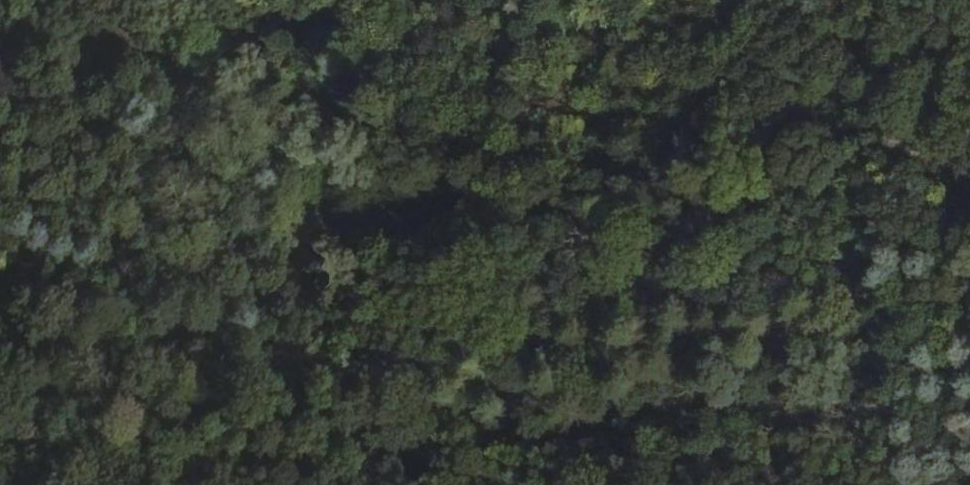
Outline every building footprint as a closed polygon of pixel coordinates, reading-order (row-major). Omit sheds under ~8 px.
[(763,117),(748,118),(749,129),(763,129),(763,117)]
